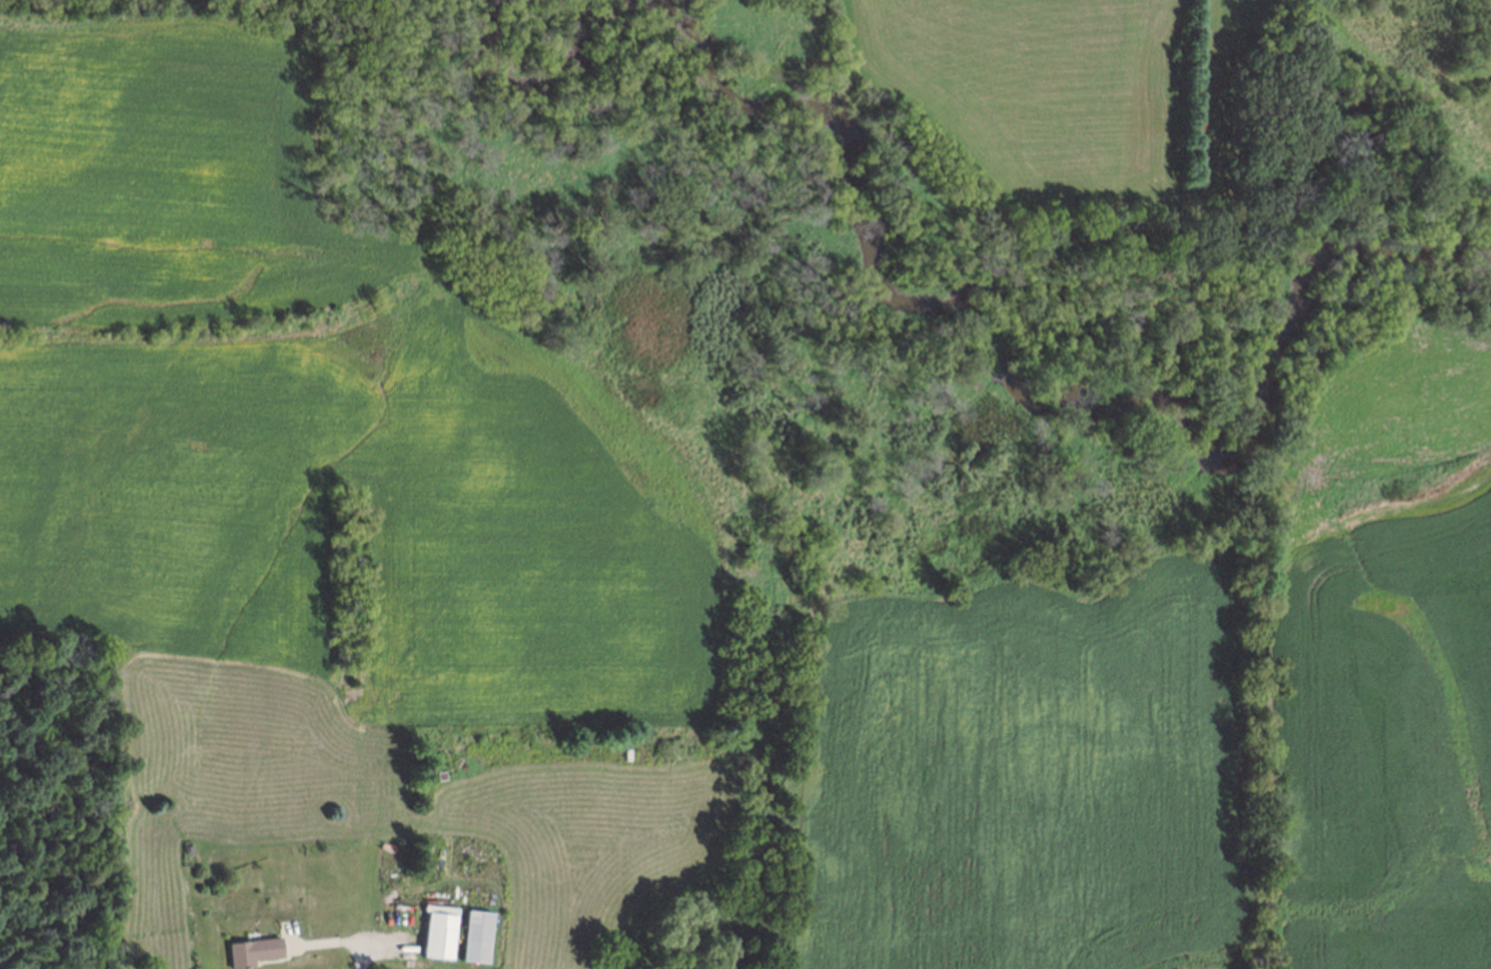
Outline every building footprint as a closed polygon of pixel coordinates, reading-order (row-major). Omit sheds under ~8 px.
[(457,958),(462,909),(487,912),(481,961),(457,958)] [(421,910),(448,913),(442,957),(415,954),(421,910)] [(230,968),(237,968),(254,967),(253,960),(282,958),(280,938),(228,942),(230,968)]
